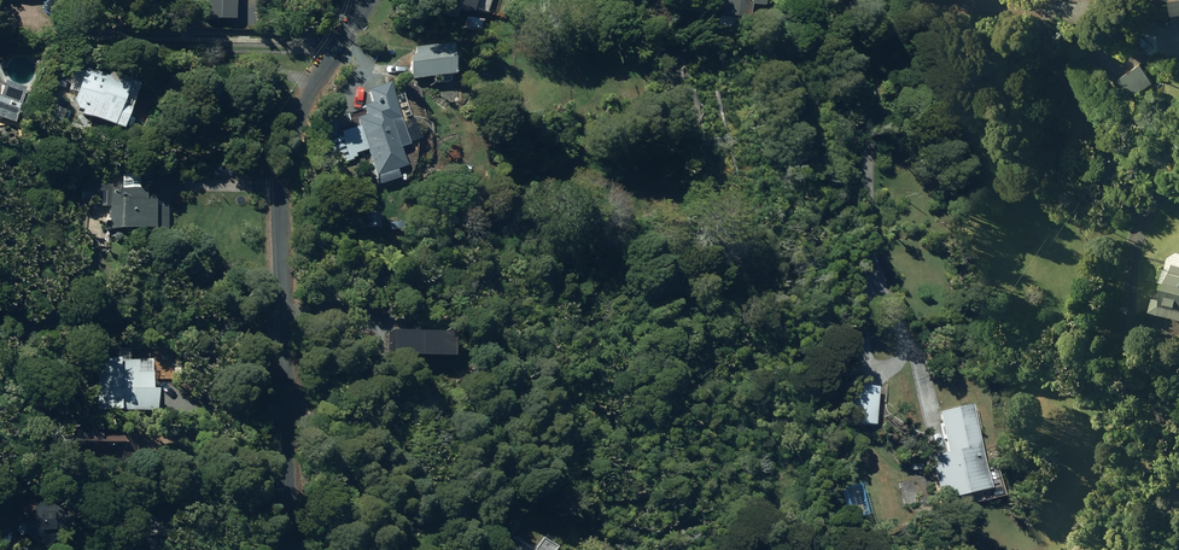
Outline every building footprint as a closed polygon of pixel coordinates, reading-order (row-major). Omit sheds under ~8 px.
[(228,23),(228,0),(200,0),(199,21),(228,23)] [(458,19),(461,10),(472,13),(476,0),(440,0),(439,3),(450,7),(447,16),(458,19)] [(723,18),(751,21),(753,7),(766,8),(767,0),(725,0),(723,18)] [(1171,17),(1178,17),(1178,0),(1169,0),(1171,17)] [(466,28),(481,32),(484,20),(469,16),(466,28)] [(433,78),(434,84),(448,83),(445,47),(406,50),(408,80),(433,78)] [(1112,82),(1124,100),(1152,81),(1140,63),(1112,82)] [(72,112),(123,131),(138,88),(88,69),(72,112)] [(16,123),(28,89),(7,82),(2,97),(0,96),(0,118),(16,123)] [(369,150),(381,184),(402,176),(399,168),(409,165),(403,147),(412,144),(410,142),(421,138),(414,118),(403,122),(390,82),(369,90),(373,102),(364,105),(367,114),(359,117),(361,125),(342,132),(344,136),(323,143),(332,167),(358,157),(357,153),(369,150)] [(112,206),(112,222),(108,222),(108,230),(170,230),(170,188),(139,188),(139,173),(124,173),(124,191),(114,191),(114,186),(82,186),(82,207),(112,206)] [(373,228),(381,228),(382,214),(374,213),(373,228)] [(386,231),(400,231),(400,222),(386,222),(386,231)] [(1178,322),(1178,269),(1170,266),(1168,273),(1161,272),(1157,284),(1165,286),(1161,302),(1152,300),(1148,314),(1178,322)] [(101,412),(156,413),(157,392),(153,392),(154,373),(140,373),(140,362),(121,361),(121,360),(102,359),(101,412)] [(848,423),(872,426),(876,388),(851,386),(848,423)] [(936,413),(955,498),(988,491),(968,406),(936,413)] [(70,460),(124,460),(124,440),(94,440),(94,431),(85,431),(86,439),(70,439),(70,460)] [(15,526),(42,549),(65,520),(38,498),(15,526)] [(145,549),(160,549),(157,535),(147,538),(145,530),(135,533),(137,542),(143,541),(145,549)] [(521,545),(520,546),(502,535),(493,549),(528,549),(521,545)]
